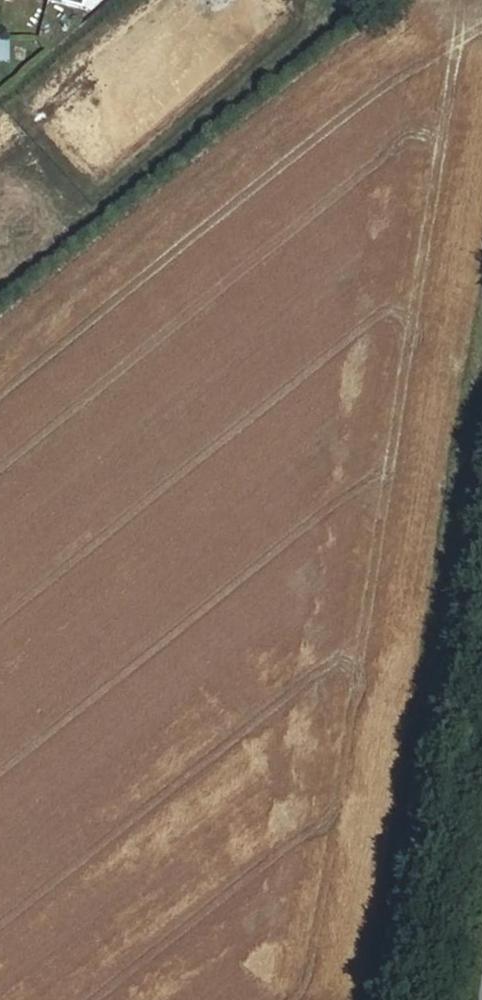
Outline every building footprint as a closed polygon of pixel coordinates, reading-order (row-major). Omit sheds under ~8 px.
[(48,1),(83,11),(85,0),(49,0),(48,1)]
